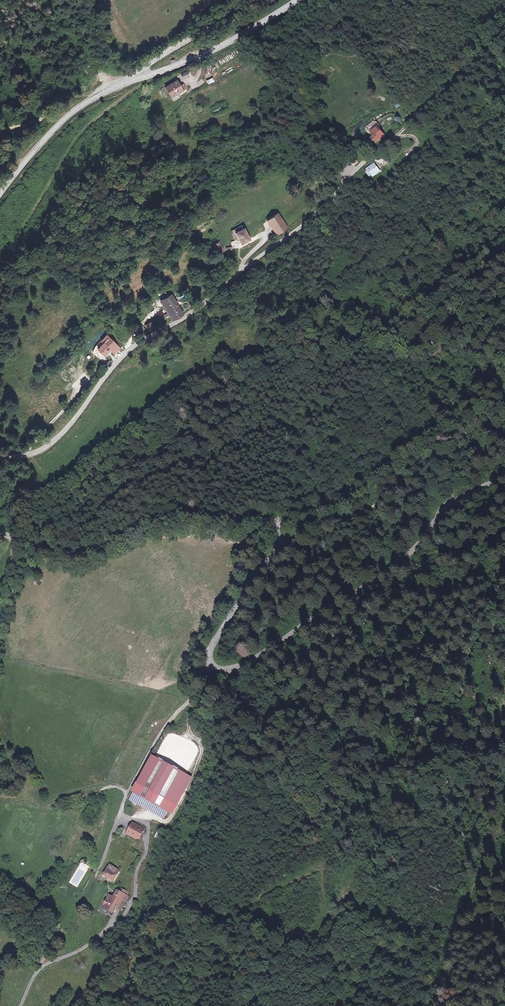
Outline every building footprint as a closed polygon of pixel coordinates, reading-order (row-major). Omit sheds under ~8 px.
[(165,88),(172,98),(178,94),(182,90),(185,88),(182,84),(179,86),(175,81),(165,88)] [(370,126),(376,133),(378,132),(382,137),(387,133),(377,121),(370,126)] [(369,139),(373,144),(382,137),(378,132),(376,133),(369,139)] [(375,163),(365,169),(371,177),(380,171),(375,163)] [(287,231),(275,214),(267,220),(279,237),(287,231)] [(242,229),(234,234),(241,244),(249,239),(242,229)] [(224,241),(219,244),(222,249),(223,249),(225,251),(229,249),(224,241)] [(178,319),(186,313),(173,296),(165,301),(178,319)] [(153,331),(161,326),(155,318),(146,324),(150,330),(151,329),(153,331)] [(114,338),(99,352),(106,358),(114,351),(119,355),(125,349),(114,338)] [(39,485),(38,473),(29,475),(31,487),(39,485)] [(193,778),(151,754),(131,791),(173,814),(193,778)] [(132,822),(126,834),(139,841),(146,829),(132,822)] [(112,881),(119,873),(111,865),(103,873),(112,881)] [(126,898),(117,892),(111,902),(106,899),(99,910),(109,917),(112,912),(113,910),(118,913),(125,901),(124,901),(126,898)]
